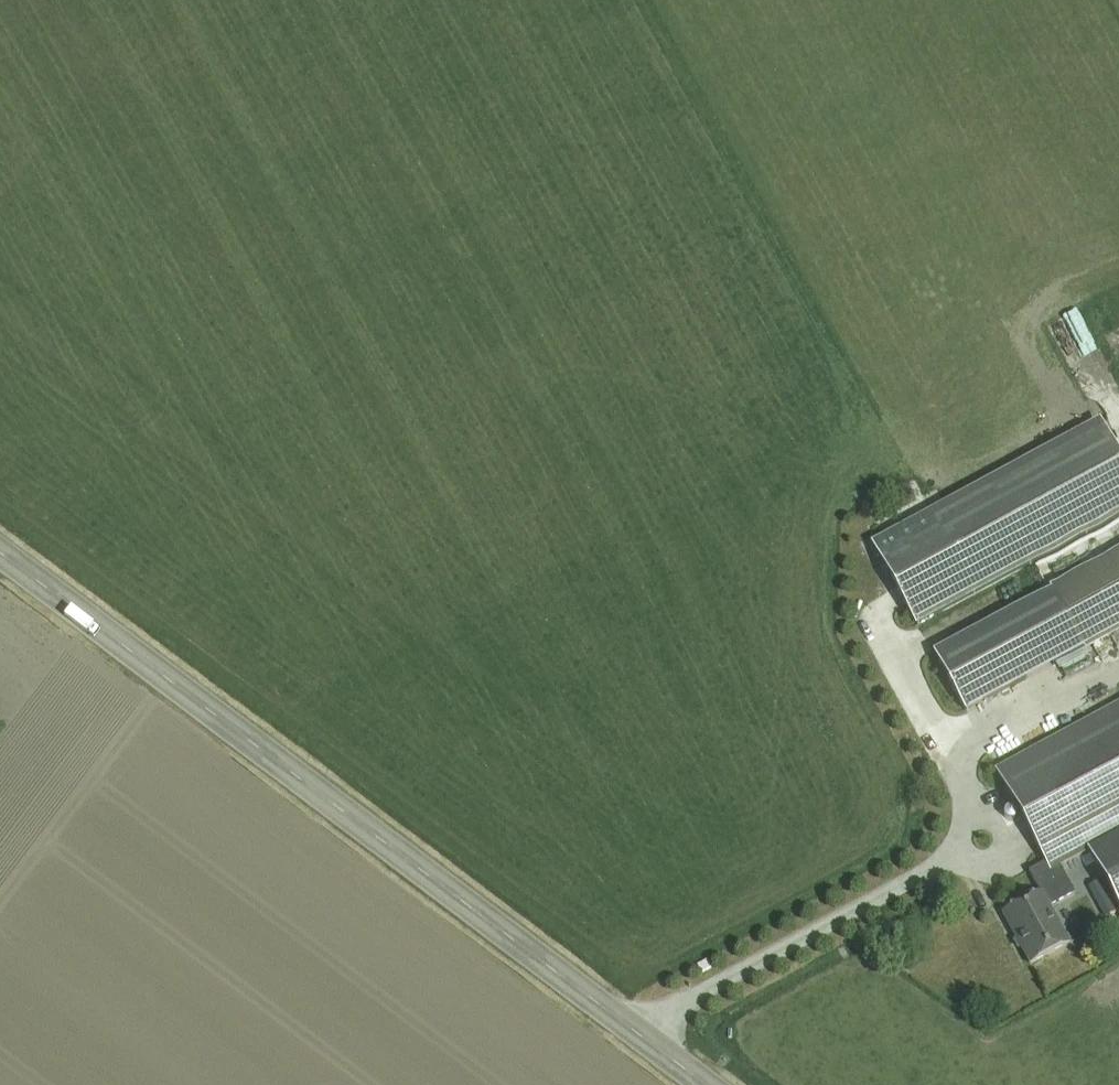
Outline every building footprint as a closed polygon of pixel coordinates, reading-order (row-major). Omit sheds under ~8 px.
[(874,546),(916,625),(1118,516),(1118,456),(1103,427),(874,546)] [(932,655),(947,682),(955,697),(965,714),(1081,648),(1085,656),(1118,637),(1118,548),(1048,588),(1049,590),(932,655)] [(995,772),(1046,865),(1030,874),(1042,896),(1005,916),(1033,967),(1072,946),(1052,909),(1075,896),(1058,865),(1087,849),(1088,849),(1118,832),(1118,704),(998,770),(995,772)] [(1088,849),(1118,906),(1118,832),(1088,849)] [(1112,902),(1101,908),(1106,918),(1117,912),(1112,902)]
